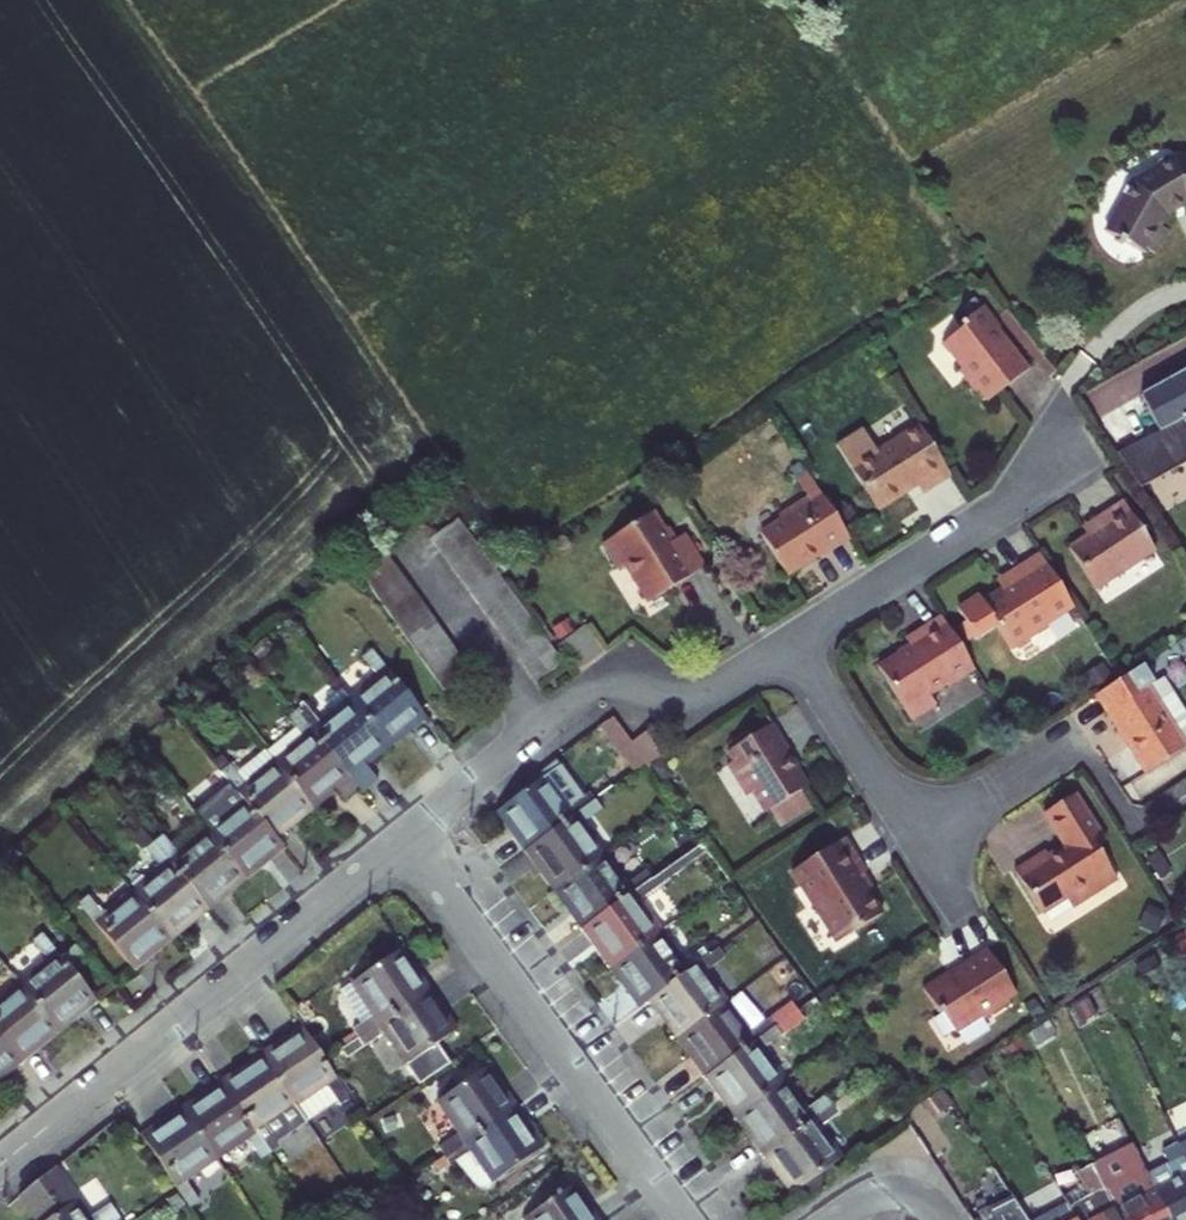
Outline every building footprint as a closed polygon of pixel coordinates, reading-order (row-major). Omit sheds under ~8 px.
[(1103,220),(1114,233),(1123,232),(1140,242),(1152,240),(1164,218),(1157,216),(1157,212),(1166,196),(1179,191),(1185,191),(1185,147),(1162,146),(1154,151),(1154,156),(1129,170),(1103,220)] [(941,342),(959,367),(957,369),(985,400),(1027,368),(1006,340),(1003,342),(993,330),(997,326),(997,323),(982,304),(958,323),(961,327),(941,342)] [(1170,438),(1185,463),(1185,374),(1146,397),(1170,438)] [(1098,420),(1126,465),(1170,438),(1146,397),(1144,394),(1098,420)] [(924,487),(952,469),(920,420),(876,449),(862,428),(841,442),(855,464),(852,466),(878,506),(919,480),(924,487)] [(788,572),(852,535),(807,469),(797,477),(810,493),(778,514),(782,520),(762,533),(788,572)] [(1157,548),(1125,499),(1097,517),(1101,524),(1093,529),(1073,543),(1100,585),(1157,548)] [(1101,524),(1097,517),(1088,523),(1093,529),(1101,524)] [(432,540),(442,552),(467,533),(458,521),(432,540)] [(691,548),(686,552),(680,556),(669,539),(657,521),(607,553),(624,577),(630,573),(655,612),(710,576),(691,548)] [(467,533),(442,552),(451,566),(477,547),(467,533)] [(675,535),(669,539),(680,556),(686,552),(675,535)] [(451,566),(461,578),(486,559),(477,547),(451,566)] [(356,570),(368,586),(395,566),(384,550),(356,570)] [(1020,580),(1006,589),(987,602),(1015,647),(1077,603),(1044,551),(1014,571),(1020,580)] [(461,578),(470,591),(496,572),(486,559),(461,578)] [(395,566),(368,586),(377,598),(404,578),(395,566)] [(1020,580),(1014,571),(1001,579),(1006,589),(1020,580)] [(496,572),(470,591),(479,604),(505,585),(496,572)] [(404,578),(377,598),(386,612),(414,592),(404,578)] [(479,604),(489,617),(515,599),(505,585),(479,604)] [(386,612),(396,625),(423,605),(414,592),(386,612)] [(515,599),(489,617),(499,630),(524,611),(515,599)] [(423,605),(396,625),(406,638),(433,618),(423,605)] [(524,611),(499,630),(508,643),(534,624),(524,611)] [(980,667),(946,615),(911,637),(914,641),(916,645),(904,653),(883,667),(917,718),(940,703),(933,693),(952,680),(954,683),(980,667)] [(433,618),(406,638),(415,651),(442,632),(433,618)] [(534,624),(508,643),(517,656),(543,637),(534,624)] [(442,632),(415,651),(424,664),(451,644),(442,632)] [(543,637),(517,656),(527,669),(553,651),(543,637)] [(916,645),(914,641),(901,650),(904,653),(916,645)] [(424,664),(434,676),(460,657),(451,644),(424,664)] [(352,704),(384,744),(405,727),(410,731),(426,718),(371,650),(362,657),(377,676),(364,687),(367,691),(352,704)] [(553,651),(527,669),(537,683),(562,663),(553,651)] [(460,657),(434,676),(443,690),(470,671),(460,657)] [(1100,691),(1152,769),(1185,746),(1185,733),(1153,682),(1159,678),(1147,660),(1100,691)] [(1153,682),(1185,733),(1185,700),(1168,672),(1159,678),(1153,682)] [(296,711),(351,779),(365,767),(362,762),(384,744),(352,704),(340,690),(324,703),(332,713),(320,722),(305,704),(296,711)] [(266,750),(310,805),(332,787),(339,796),(354,784),(351,779),(296,711),(260,743),(266,750)] [(612,720),(599,730),(630,773),(644,762),(631,745),(612,720)] [(808,786),(795,766),(787,754),(791,751),(773,723),(728,751),(735,761),(729,766),(748,796),(754,792),(767,813),(808,786)] [(644,736),(631,745),(644,762),(649,770),(663,760),(644,736)] [(229,782),(276,840),(293,826),(289,822),(310,805),(266,750),(238,773),(231,765),(222,772),(229,782)] [(799,763),(791,751),(787,754),(795,766),(799,763)] [(512,836),(523,850),(593,800),(588,792),(578,799),(556,769),(500,809),(517,832),(512,836)] [(210,836),(241,875),(264,856),(268,861),(283,848),(276,840),(229,782),(191,812),(198,820),(210,836)] [(1021,869),(1047,910),(1071,894),(1078,906),(1123,877),(1101,844),(1109,840),(1079,793),(1049,812),(1072,847),(1056,857),(1051,849),(1021,869)] [(540,862),(557,886),(599,856),(586,838),(591,835),(582,822),(600,809),(593,800),(523,850),(534,866),(540,862)] [(198,820),(169,844),(177,854),(190,844),(194,848),(210,836),(198,820)] [(220,892),(241,875),(210,836),(194,848),(190,844),(177,854),(169,844),(162,836),(155,842),(209,909),(223,897),(220,892)] [(885,915),(869,892),(860,877),(865,873),(868,871),(847,838),(795,872),(841,944),(885,915)] [(136,896),(168,935),(189,918),(193,922),(209,909),(155,842),(146,849),(160,868),(148,878),(152,882),(136,896)] [(597,940),(614,963),(655,934),(643,916),(648,913),(640,902),(709,852),(702,842),(651,878),(581,928),(591,944),(597,940)] [(569,912),(581,928),(651,878),(645,869),(626,883),(615,869),(610,872),(599,856),(557,886),(573,909),(569,912)] [(875,889),(865,873),(860,877),(869,892),(875,889)] [(147,952),(168,935),(136,896),(120,908),(116,904),(103,914),(88,896),(79,904),(133,972),(151,957),(147,952)] [(37,976),(22,988),(55,1028),(77,1010),(80,1015),(96,1002),(42,934),(32,942),(47,960),(34,972),(37,976)] [(638,1007),(648,999),(718,947),(711,938),(682,959),(672,945),(667,949),(655,934),(614,963),(630,986),(625,989),(638,1007)] [(664,1011),(682,1035),(723,1005),(728,1001),(705,971),(717,963),(725,957),(718,947),(648,999),(659,1015),(664,1011)] [(965,970),(954,976),(951,972),(928,988),(944,1012),(946,1010),(960,1032),(986,1015),(988,1018),(1013,1002),(1011,999),(1020,993),(991,949),(963,967),(965,970)] [(352,1029),(359,1037),(430,988),(419,972),(414,975),(397,951),(343,989),(365,1020),(352,1029)] [(739,993),(717,963),(705,971),(728,1001),(739,993)] [(21,1063),(37,1051),(32,1046),(55,1028),(22,988),(6,1000),(3,997),(0,999),(0,1037),(21,1063)] [(430,988),(359,1037),(365,1048),(386,1033),(395,1046),(400,1043),(411,1060),(453,1031),(436,1006),(441,1004),(430,988)] [(694,1061),(706,1077),(799,1009),(792,1000),(749,1031),(739,1018),(734,1021),(723,1005),(682,1035),(698,1058),(694,1061)] [(739,1112),(780,1082),(768,1066),(772,1063),(763,1049),(806,1019),(799,1009),(706,1077),(717,1093),(722,1089),(739,1112)] [(265,1058),(293,1101),(310,1089),(314,1094),(327,1084),(341,1105),(351,1099),(301,1025),(283,1038),(286,1043),(265,1058)] [(2,1071),(6,1076),(21,1063),(0,1037),(0,1073),(2,1071)] [(236,1070),(220,1081),(270,1154),(279,1147),(266,1127),(280,1117),(276,1112),(293,1101),(265,1058),(240,1075),(236,1070)] [(438,1146),(444,1156),(516,1106),(504,1090),(500,1092),(485,1069),(442,1098),(453,1115),(449,1118),(458,1132),(438,1146)] [(206,1097),(184,1113),(213,1155),(230,1144),(233,1149),(247,1140),(260,1160),(270,1154),(220,1081),(203,1093),(206,1097)] [(763,1155),(832,1104),(827,1095),(807,1109),(797,1095),(792,1099),(780,1082),(739,1112),(756,1136),(752,1140),(763,1155)] [(839,1113),(832,1104),(763,1155),(774,1170),(779,1167),(795,1190),(798,1189),(830,1166),(838,1160),(825,1142),(830,1139),(821,1126),(839,1113)] [(526,1121),(516,1106),(444,1156),(450,1164),(461,1156),(477,1179),(491,1182),(540,1149),(522,1123),(526,1121)] [(156,1124),(139,1135),(178,1192),(190,1209),(199,1202),(186,1183),(200,1173),(196,1167),(213,1155),(184,1113),(160,1129),(156,1124)] [(1172,1219),(1185,1219),(1185,1159),(1176,1138),(1168,1142),(1161,1130),(1152,1135),(1168,1163),(1148,1174),(1172,1219)] [(1125,1219),(1172,1219),(1148,1174),(1137,1154),(1133,1146),(1095,1165),(1106,1185),(1125,1219)] [(73,1204),(82,1198),(57,1163),(19,1195),(30,1211),(36,1207),(44,1219),(84,1219),(73,1204)] [(1077,1219),(1125,1219),(1106,1185),(1095,1165),(1080,1173),(1083,1183),(1092,1198),(1072,1209),(1077,1219)] [(830,1166),(798,1189),(804,1198),(838,1176),(830,1166)] [(591,1209),(586,1212),(570,1188),(528,1217),(530,1219),(599,1219),(591,1209)] [(1018,1203),(992,1216),(995,1219),(1029,1219),(1018,1203)] [(1072,1209),(1069,1205),(1041,1219),(1077,1219),(1072,1209)] [(30,1211),(36,1219),(44,1219),(36,1207),(30,1211)]
